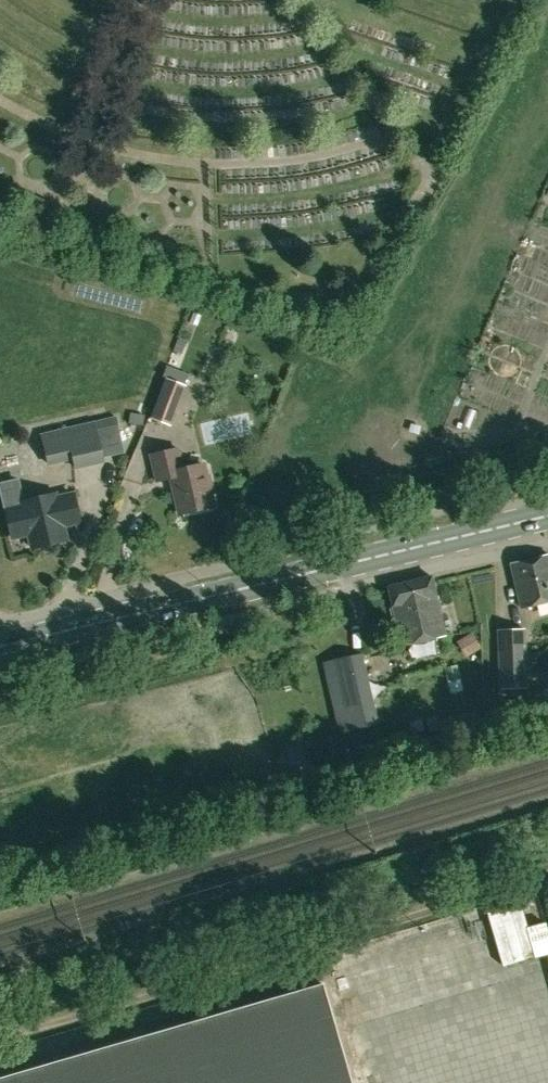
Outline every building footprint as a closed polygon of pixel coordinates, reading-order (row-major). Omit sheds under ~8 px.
[(151,419),(169,426),(184,385),(166,379),(151,419)] [(116,421),(95,426),(102,455),(123,450),(116,421)] [(94,423),(41,435),(47,464),(72,458),(74,467),(103,461),(102,455),(95,426),(94,423)] [(212,507),(209,495),(212,489),(210,478),(205,477),(202,465),(186,468),(181,465),(177,449),(150,455),(156,482),(171,478),(180,514),(212,507)] [(24,501),(19,477),(0,481),(0,490),(5,511),(22,507),(21,502),(24,501)] [(24,501),(21,502),(22,507),(5,511),(12,538),(28,534),(32,549),(66,541),(62,526),(79,522),(73,494),(56,498),(55,494),(24,501)] [(521,608),(547,602),(547,555),(511,564),(521,608)] [(388,587),(402,646),(446,636),(431,576),(388,587)] [(528,688),(525,628),(497,629),(499,689),(528,688)] [(380,723),(362,650),(328,658),(347,731),(380,723)] [(323,983),(0,1077),(0,1082),(353,1082),(323,983)] [(526,996),(515,999),(527,1045),(538,1042),(526,996)]
